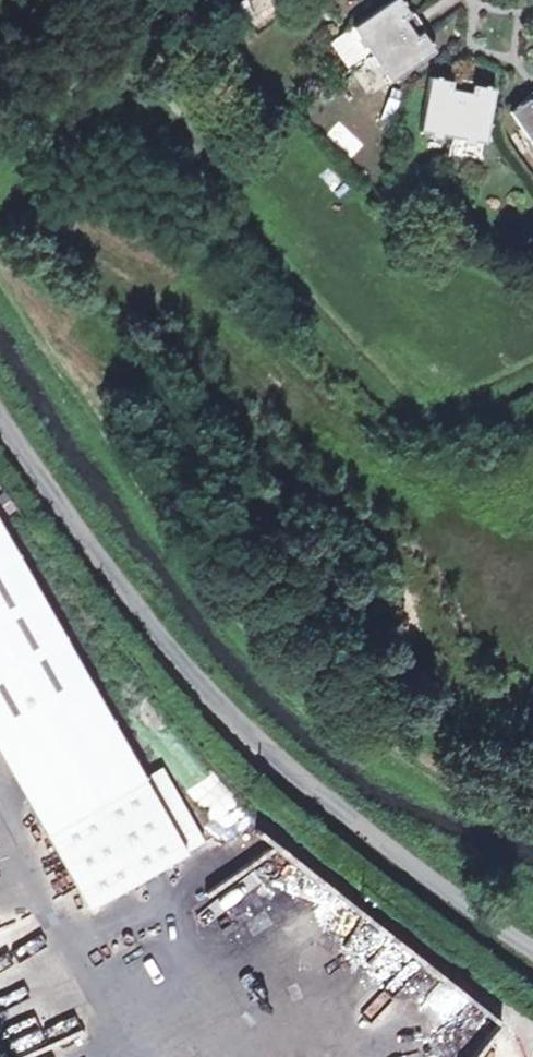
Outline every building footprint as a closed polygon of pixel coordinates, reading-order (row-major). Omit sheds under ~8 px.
[(352,27),(389,82),(434,51),(421,32),(415,36),(403,18),(409,15),(399,0),(391,0),(352,27)] [(451,81),(429,77),(419,131),(484,142),(494,89),(472,85),(470,91),(449,88),(451,81)] [(531,104),(527,99),(509,111),(532,146),(532,103),(531,104)] [(337,124),(328,134),(350,152),(359,142),(337,124)] [(0,722),(95,659),(0,505),(0,721),(0,722)] [(164,764),(49,828),(93,904),(208,838),(164,764)] [(222,935),(293,904),(273,858),(202,889),(222,935)] [(426,1046),(438,1056),(518,1056),(520,1055),(466,1004),(426,1046)]
